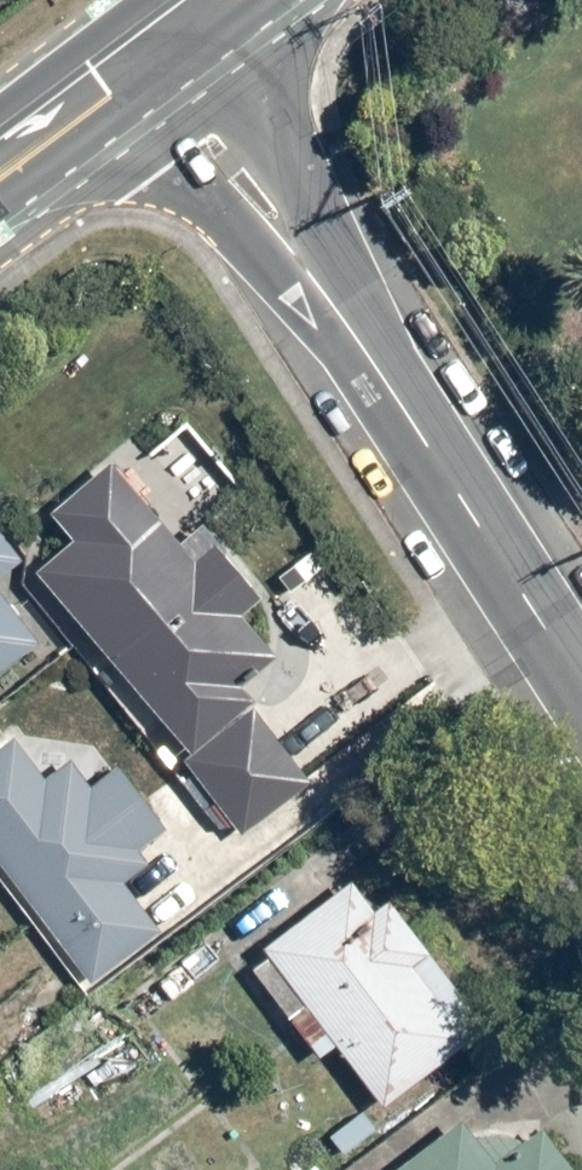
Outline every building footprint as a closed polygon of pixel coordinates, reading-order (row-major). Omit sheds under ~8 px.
[(197,558),(117,458),(53,509),(77,539),(42,567),(193,755),(251,708),(258,703),(244,687),(279,660),(244,617),(264,601),(217,542),(197,558)] [(26,558),(0,525),(0,578),(26,558)] [(39,642),(0,592),(0,673),(39,642)] [(184,762),(243,835),(310,782),(251,708),(193,755),(184,762)] [(0,750),(0,865),(91,985),(161,932),(125,886),(151,866),(142,854),(170,832),(117,764),(89,785),(70,759),(44,779),(14,739),(0,750)] [(353,883),(265,949),(384,1106),(472,1041),(415,966),(429,955),(388,900),(373,911),(353,883)] [(361,1112),(330,1137),(345,1155),(376,1131),(361,1112)] [(474,1136),(463,1122),(399,1169),(574,1169),(540,1125),(521,1140),(474,1136)]
